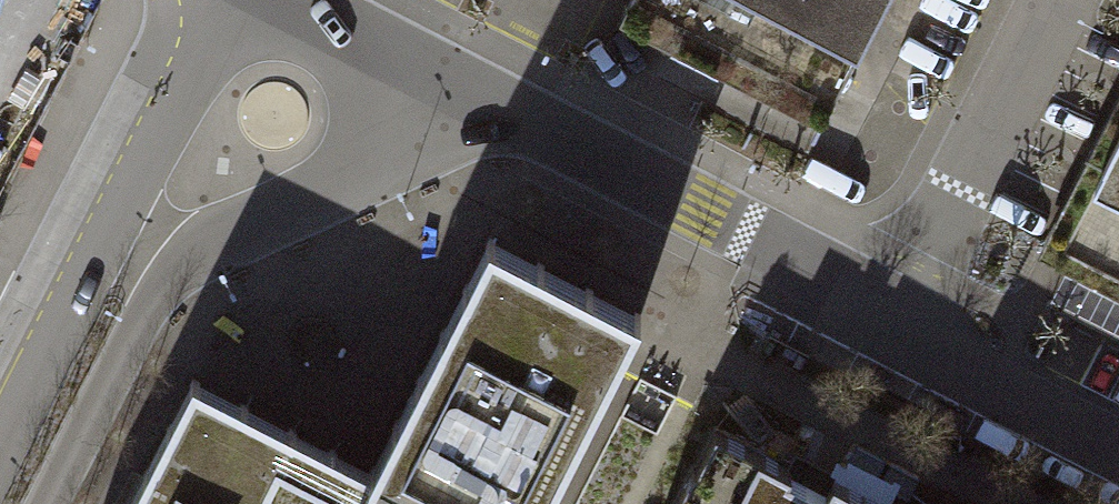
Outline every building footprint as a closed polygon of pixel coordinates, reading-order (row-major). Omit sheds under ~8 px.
[(754,15),(814,43),(862,69),(898,0),(725,0),(754,15)] [(1056,268),(1118,298),(1118,141),(1056,268)] [(286,463),(373,503),(543,503),(641,315),(489,237),(370,468),(301,433),(286,463)] [(286,463),(301,433),(192,377),(127,503),(265,503),(286,463)] [(834,478),(826,494),(806,484),(785,473),(788,468),(716,431),(696,468),(694,467),(675,503),(885,503),(834,478)] [(286,463),(265,503),(373,503),(286,463)]
